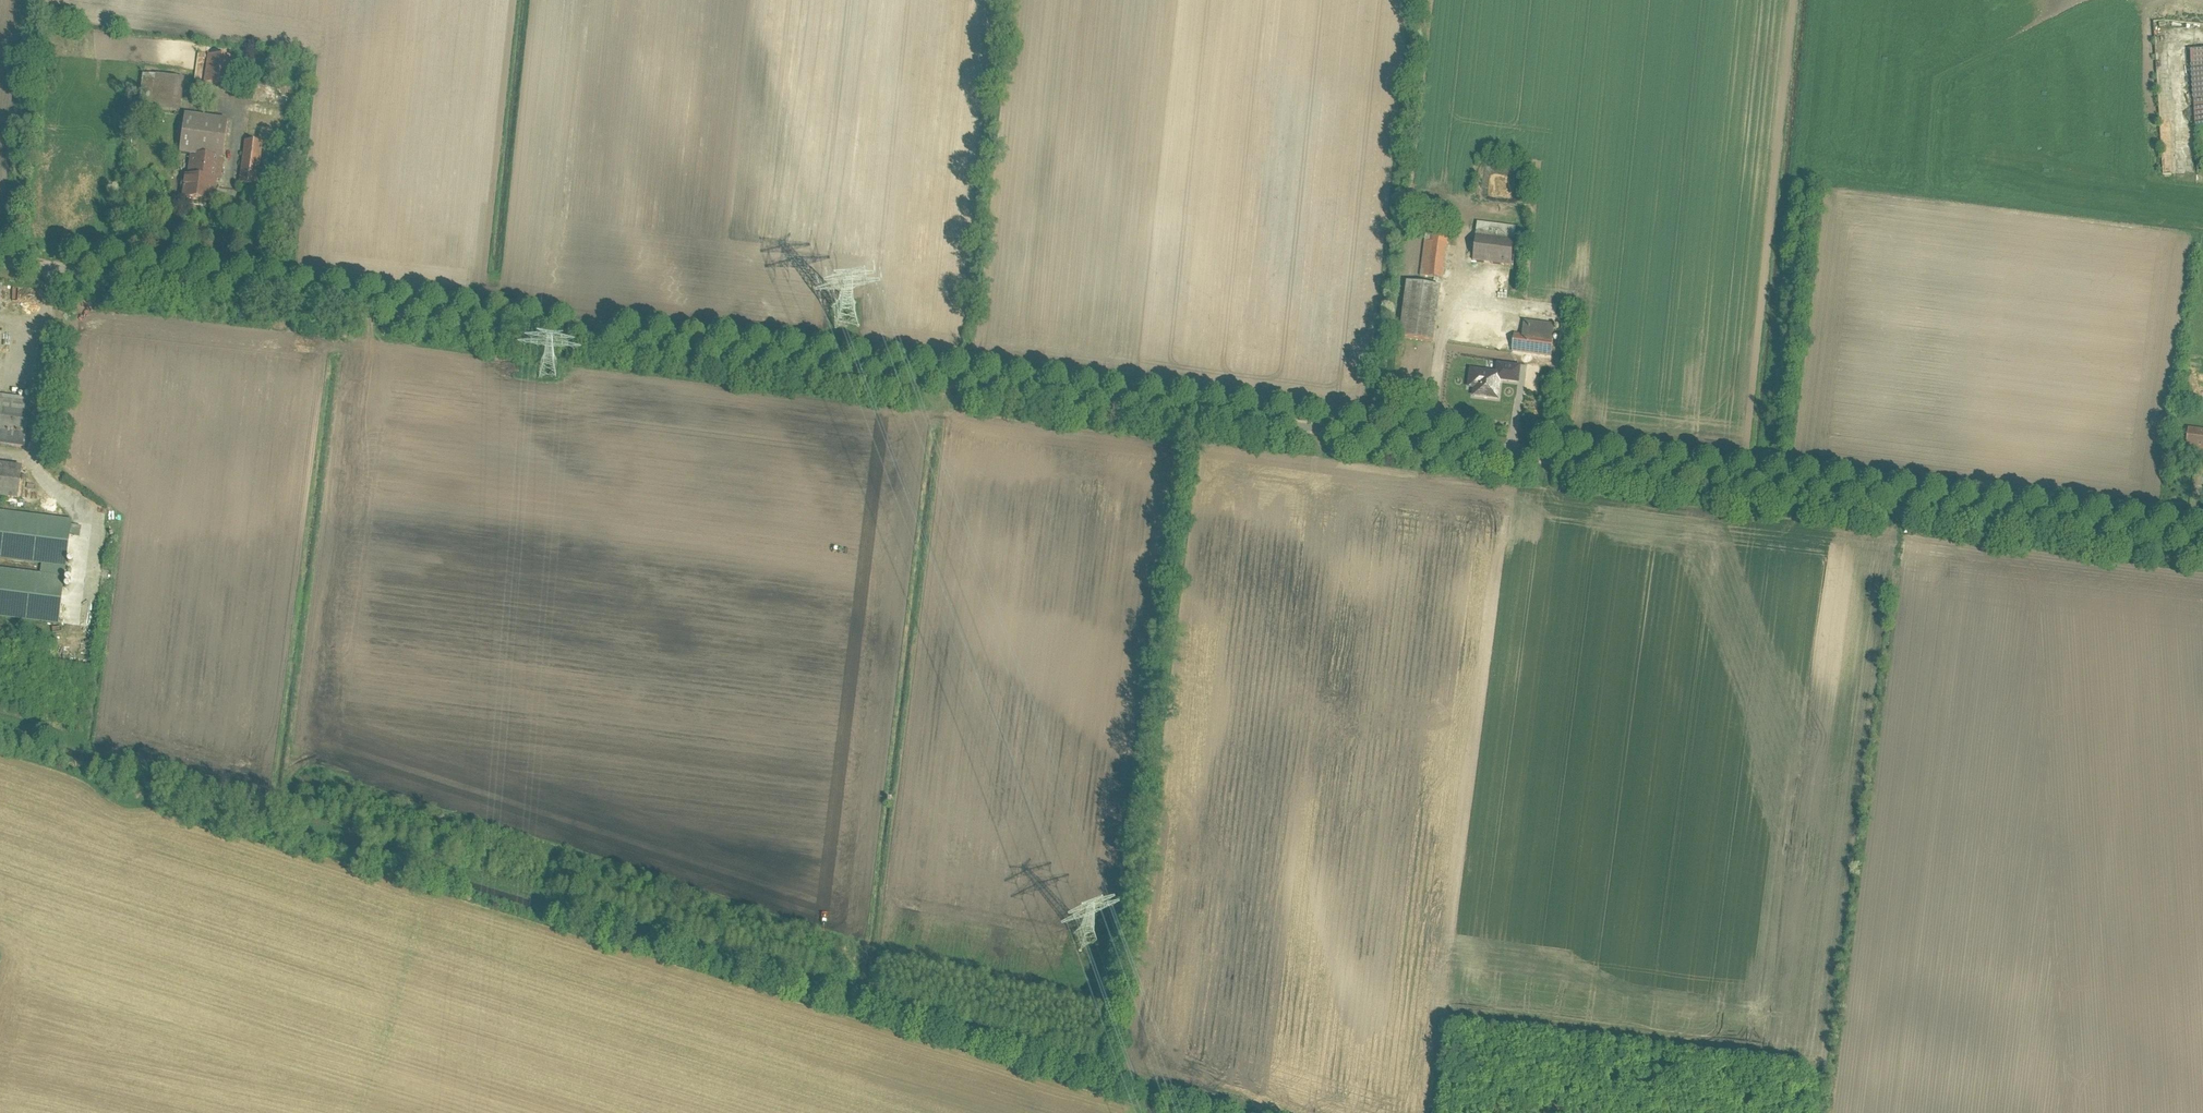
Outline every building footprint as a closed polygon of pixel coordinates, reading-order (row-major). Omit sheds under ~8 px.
[(2190,52),(2193,129),(2202,129),(2202,52),(2190,52)] [(203,55),(199,83),(235,87),(238,59),(203,55)] [(136,106),(175,110),(178,80),(139,76),(136,106)] [(178,199),(213,205),(216,184),(221,185),(233,115),(179,106),(171,152),(185,154),(182,172),(178,199)] [(237,190),(257,192),(264,146),(243,144),(237,190)] [(1478,225),(1474,263),(1513,268),(1517,230),(1478,225)] [(1420,278),(1443,281),(1450,234),(1426,231),(1420,278)] [(1400,341),(1435,346),(1443,290),(1408,285),(1400,341)] [(1514,352),(1552,358),(1556,326),(1525,323),(1523,336),(1515,336),(1514,352)] [(1497,373),(1470,369),(1467,389),(1474,390),(1473,398),(1499,402),(1502,382),(1518,384),(1520,367),(1498,364),(1497,373)] [(25,448),(30,409),(0,405),(0,446),(25,448)] [(2182,452),(2202,455),(2202,432),(2185,430),(2182,452)] [(22,470),(0,467),(0,502),(18,504),(22,470)] [(58,628),(70,522),(0,515),(0,564),(38,569),(37,578),(0,574),(0,622),(58,628)]
